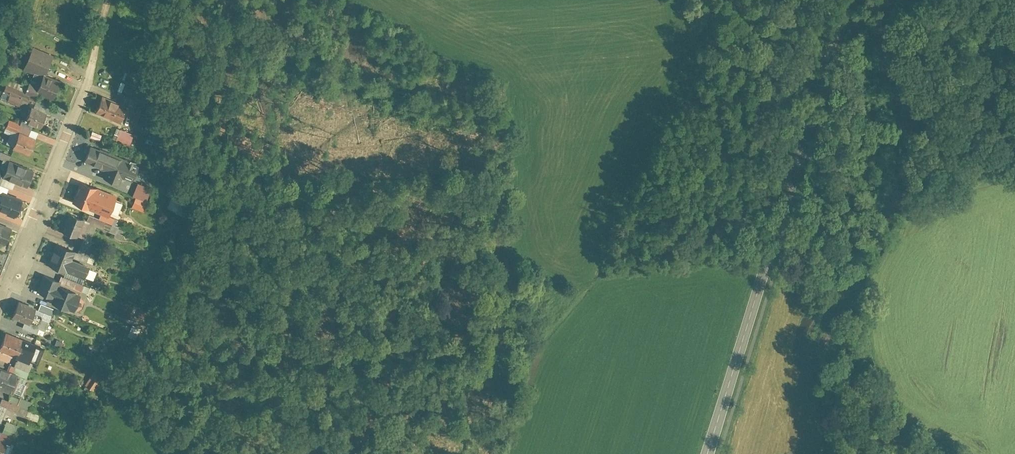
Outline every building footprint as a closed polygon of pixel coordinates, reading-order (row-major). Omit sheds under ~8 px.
[(49,60),(26,51),(20,67),(43,76),(49,60)] [(35,78),(29,90),(49,100),(55,88),(35,78)] [(5,84),(1,95),(26,104),(30,94),(5,84)] [(96,96),(89,113),(115,123),(121,106),(96,96)] [(25,108),(19,123),(39,130),(45,115),(25,108)] [(15,125),(4,121),(0,128),(12,133),(15,125)] [(113,128),(108,139),(127,148),(132,137),(113,128)] [(12,134),(7,148),(27,155),(32,141),(12,134)] [(76,164),(97,172),(93,181),(109,187),(113,178),(122,182),(129,165),(83,146),(76,164)] [(21,189),(29,170),(2,159),(0,163),(0,181),(21,189)] [(73,181),(65,203),(79,209),(88,187),(73,181)] [(135,185),(127,197),(139,205),(147,193),(135,185)] [(13,220),(20,203),(0,194),(0,214),(13,220)] [(103,202),(92,198),(82,222),(104,231),(110,215),(100,211),(103,202)] [(61,207),(51,233),(67,239),(77,214),(61,207)] [(52,244),(42,267),(54,273),(56,268),(72,275),(77,277),(83,265),(62,255),(64,249),(52,244)] [(43,280),(35,296),(67,311),(75,296),(43,280)] [(28,308),(27,310),(12,304),(5,319),(21,325),(20,328),(40,336),(48,316),(28,308)] [(123,305),(116,318),(125,323),(132,310),(123,305)] [(63,315),(58,326),(67,331),(72,319),(63,315)] [(0,337),(0,355),(23,365),(31,346),(1,334),(0,337)] [(93,374),(82,393),(90,398),(101,379),(93,374)] [(6,395),(12,380),(0,376),(0,393),(6,395)] [(9,394),(3,407),(23,417),(29,403),(9,394)]
